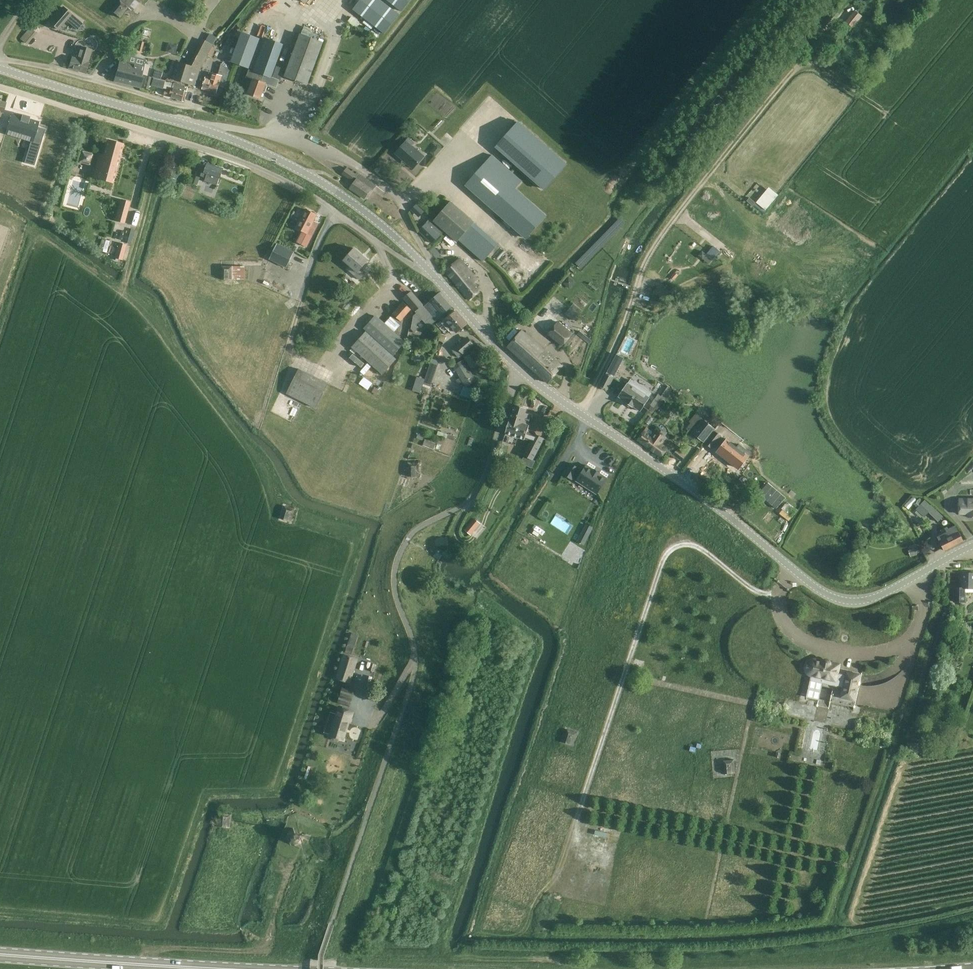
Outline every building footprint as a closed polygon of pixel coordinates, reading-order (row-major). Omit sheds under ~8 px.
[(120,19),(128,8),(134,0),(121,0),(121,1),(120,0),(111,12),(120,19)] [(353,9),(384,34),(399,14),(381,0),(360,0),(353,9)] [(402,12),(411,0),(386,0),(402,12)] [(72,14),(63,7),(50,23),(56,29),(64,19),(66,21),(72,14)] [(855,11),(846,22),(852,27),(861,16),(855,11)] [(248,69),(260,40),(241,33),(230,62),(248,69)] [(323,42),(318,41),(300,34),(284,76),(307,85),(323,42)] [(283,45),(274,42),(264,38),(253,70),(259,72),(271,77),(283,45)] [(203,39),(189,65),(175,61),(170,78),(195,86),(200,69),(208,55),(211,57),(217,47),(203,39)] [(169,44),(167,52),(176,54),(178,45),(169,44)] [(91,50),(80,47),(76,59),(72,58),(72,59),(69,69),(85,74),(88,64),(88,63),(88,62),(91,50)] [(119,60),(116,71),(119,71),(116,82),(125,84),(140,88),(143,78),(143,77),(141,77),(143,66),(128,62),(119,60)] [(205,79),(203,89),(216,92),(218,86),(226,88),(231,71),(221,63),(218,75),(208,72),(207,79),(205,79)] [(277,66),(272,77),(280,80),(284,69),(277,66)] [(264,75),(249,70),(247,78),(253,80),(248,94),(261,98),(266,83),(261,82),(264,75)] [(155,71),(154,77),(162,79),(163,73),(155,71)] [(163,89),(164,84),(165,81),(154,78),(151,85),(155,86),(163,89)] [(165,90),(164,95),(170,96),(170,97),(184,101),(186,93),(188,88),(173,84),(172,89),(171,91),(165,90)] [(9,122),(6,129),(32,137),(31,141),(27,154),(36,157),(33,165),(34,165),(45,129),(44,129),(37,127),(38,123),(29,120),(30,117),(22,114),(21,118),(11,115),(9,122)] [(519,121),(495,147),(544,190),(567,164),(519,121)] [(409,138),(402,146),(396,153),(413,169),(424,157),(412,146),(415,143),(409,138)] [(99,154),(97,163),(93,178),(113,183),(123,144),(107,140),(103,155),(99,154)] [(465,185),(525,239),(545,216),(516,189),(522,182),(492,155),(465,185)] [(170,162),(166,176),(177,179),(181,165),(170,162)] [(201,176),(206,178),(204,181),(218,186),(223,169),(208,163),(205,172),(202,171),(201,176)] [(352,171),(347,168),(342,174),(351,181),(354,177),(357,179),(350,189),(364,198),(371,189),(373,191),(376,186),(353,169),(352,171)] [(193,175),(190,183),(198,185),(200,178),(193,175)] [(121,199),(115,221),(125,223),(130,202),(121,199)] [(433,221),(457,242),(459,241),(483,262),(497,246),(473,225),(474,224),(450,202),(433,221)] [(416,204),(411,210),(419,217),(422,214),(425,211),(421,207),(417,203),(416,204)] [(302,231),(297,242),(306,247),(312,236),(317,225),(312,223),(316,215),(307,209),(297,228),(302,231)] [(426,224),(419,231),(432,243),(439,236),(442,233),(443,232),(437,225),(430,219),(429,221),(426,224)] [(119,243),(115,259),(122,261),(127,245),(119,243)] [(278,244),(270,260),(287,268),(295,252),(278,244)] [(355,248),(348,256),(344,260),(350,265),(347,268),(360,280),(366,273),(361,269),(368,260),(355,248)] [(459,259),(449,267),(445,271),(469,300),(479,292),(471,282),(476,279),(459,259)] [(221,266),(221,279),(244,279),(245,267),(221,266)] [(675,272),(670,278),(673,281),(678,275),(675,272)] [(353,280),(349,284),(355,289),(358,285),(353,280)] [(422,319),(423,320),(429,327),(451,307),(439,293),(425,307),(411,292),(404,298),(417,313),(414,316),(411,329),(414,333),(418,329),(417,328),(417,324),(422,319)] [(348,301),(343,307),(347,311),(352,304),(348,301)] [(375,316),(364,328),(366,331),(352,347),(382,375),(397,359),(394,356),(406,343),(394,332),(403,323),(401,322),(412,309),(404,302),(385,324),(375,316)] [(440,321),(436,324),(446,335),(449,331),(452,334),(456,331),(457,333),(460,330),(466,324),(467,324),(456,311),(442,323),(440,321)] [(557,323),(548,334),(562,346),(571,334),(557,323)] [(522,331),(507,347),(548,383),(562,367),(522,331)] [(441,334),(438,340),(444,343),(446,336),(441,334)] [(463,354),(474,345),(470,340),(466,338),(453,349),(460,357),(463,354)] [(432,359),(423,384),(431,387),(439,361),(432,359)] [(463,361),(453,367),(460,378),(457,381),(459,384),(463,382),(466,387),(476,380),(475,379),(464,361),(463,361)] [(329,384),(299,369),(287,394),(317,409),(329,384)] [(606,374),(600,386),(607,389),(613,377),(606,374)] [(417,377),(415,383),(423,385),(425,379),(421,378),(417,377)] [(628,383),(618,397),(640,411),(650,397),(649,397),(652,393),(631,379),(628,383)] [(525,413),(527,408),(515,405),(511,419),(510,419),(505,433),(531,442),(534,435),(527,433),(529,426),(527,425),(531,415),(525,413)] [(649,416),(645,422),(649,425),(653,419),(649,416)] [(692,433),(704,443),(715,429),(704,419),(692,433)] [(644,432),(638,440),(661,457),(665,452),(667,453),(668,453),(674,458),(675,456),(679,450),(681,448),(679,447),(672,441),(671,443),(670,444),(667,442),(668,441),(669,439),(670,438),(666,436),(668,433),(658,426),(654,431),(653,432),(647,428),(644,432)] [(705,442),(710,446),(712,448),(721,437),(714,431),(705,442)] [(524,455),(533,460),(544,439),(535,434),(534,435),(531,442),(524,455)] [(722,447),(718,452),(738,468),(750,453),(739,445),(737,448),(727,440),(727,441),(723,438),(718,444),(722,447)] [(510,450),(505,459),(515,464),(520,456),(510,450)] [(675,456),(680,459),(684,454),(679,450),(675,456)] [(408,463),(408,476),(419,476),(419,463),(408,463)] [(564,474),(572,480),(579,469),(571,463),(564,474)] [(587,464),(576,481),(597,495),(608,478),(587,464)] [(768,483),(758,494),(776,509),(786,497),(768,483)] [(944,516),(931,504),(931,505),(925,500),(923,501),(920,498),(914,505),(917,508),(916,509),(925,518),(929,513),(938,522),(944,516)] [(959,504),(959,514),(968,514),(968,517),(972,517),(972,499),(959,499),(959,504)] [(286,505),(280,522),(291,526),(297,509),(286,505)] [(785,505),(781,511),(790,519),(794,512),(785,505)] [(464,529),(464,530),(471,535),(475,530),(470,525),(469,524),(464,529)] [(963,541),(955,525),(946,530),(947,532),(938,536),(940,541),(945,550),(963,541)] [(580,536),(577,541),(584,545),(587,539),(580,536)] [(920,547),(909,550),(911,557),(922,554),(920,547)] [(954,598),(954,601),(965,602),(966,592),(972,592),(972,573),(961,573),(961,588),(954,588),(954,598)] [(662,644),(660,650),(668,653),(670,647),(662,644)] [(657,657),(652,672),(661,675),(668,653),(660,650),(658,658),(657,657)] [(344,655),(337,679),(350,683),(357,659),(344,655)] [(825,660),(823,661),(816,660),(812,660),(809,661),(807,664),(806,667),(807,671),(809,674),(811,675),(807,697),(819,700),(822,686),(833,688),(830,702),(855,707),(862,673),(838,668),(839,665),(832,663),(831,661),(828,660),(825,660)] [(343,688),(339,702),(350,705),(354,692),(343,688)] [(330,735),(333,736),(343,739),(348,722),(350,723),(353,712),(342,708),(338,720),(335,719),(330,735)] [(566,732),(562,745),(575,748),(578,735),(566,732)] [(924,744),(907,742),(906,757),(918,757),(918,754),(923,754),(924,744)] [(721,762),(723,776),(736,775),(735,760),(721,762)] [(232,816),(221,816),(221,829),(231,830),(232,816)] [(302,833),(302,832),(301,832),(295,829),(289,832),(287,837),(289,843),(295,846),(301,843),(305,835),(302,833)]
